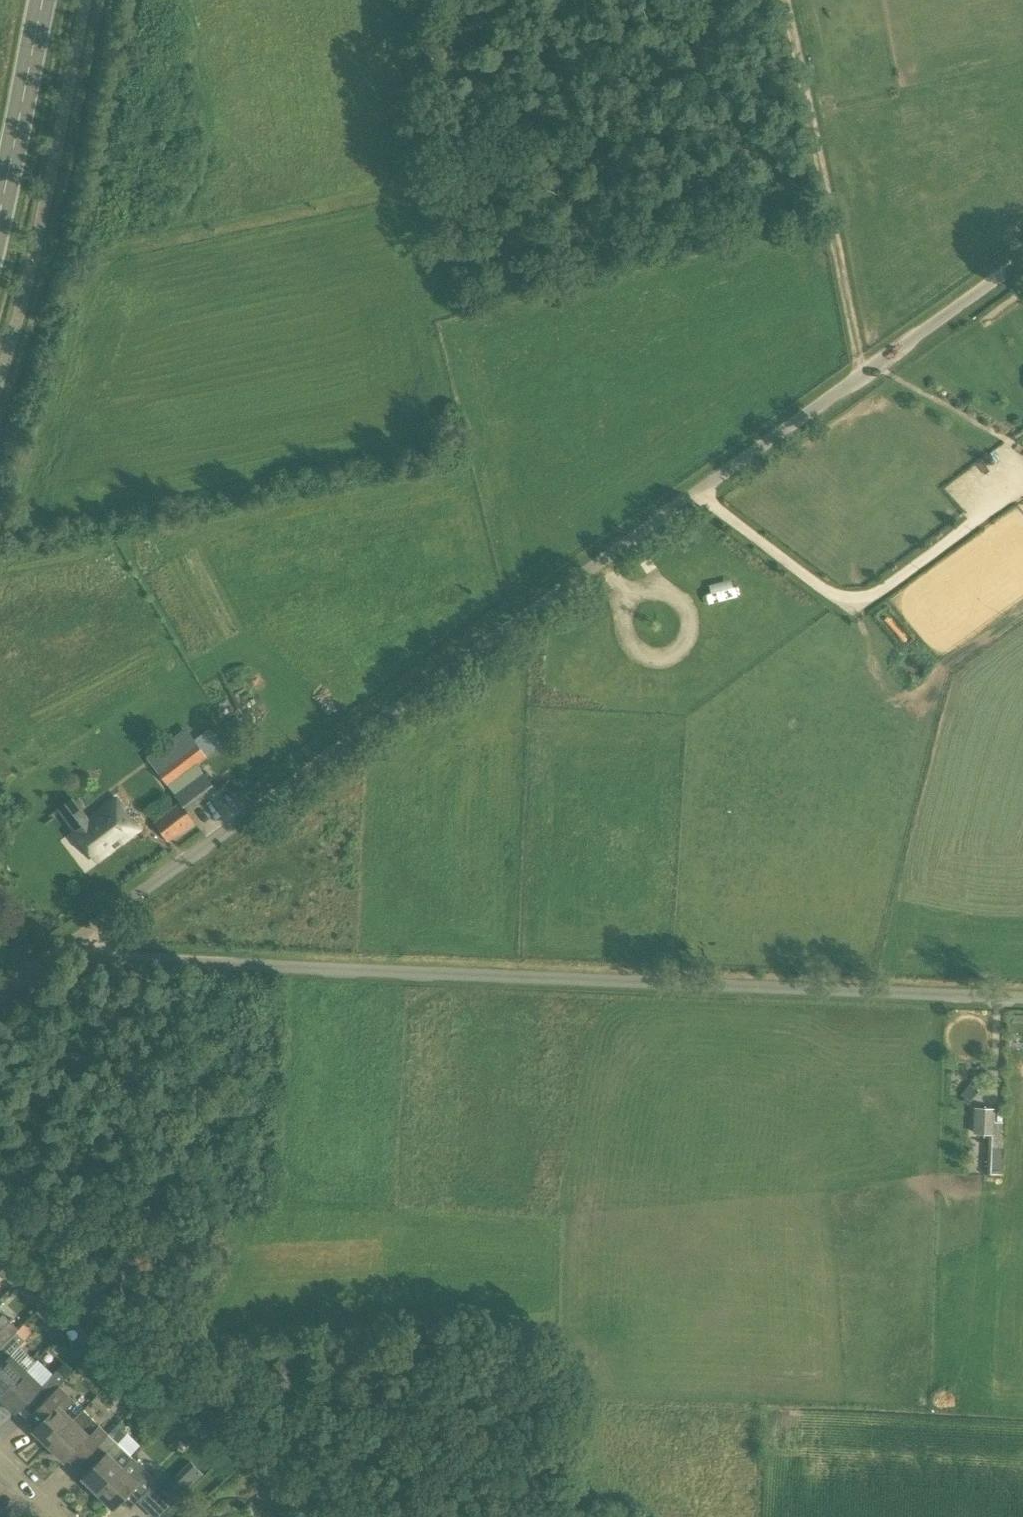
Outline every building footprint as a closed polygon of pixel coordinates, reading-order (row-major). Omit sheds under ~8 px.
[(694,528),(687,533),(695,543),(702,538),(694,528)] [(205,758),(193,741),(155,770),(154,770),(167,787),(196,764),(205,758)] [(179,803),(153,822),(154,824),(168,842),(193,822),(195,821),(194,820),(187,811),(216,790),(203,773),(173,794),(179,803)] [(123,807),(117,799),(89,819),(74,798),(59,809),(74,830),(73,831),(95,860),(139,828),(132,819),(130,820),(122,808),(123,807)] [(995,1108),(973,1108),(972,1134),(988,1134),(987,1173),(1001,1174),(1003,1122),(994,1122),(995,1108)] [(8,1264),(0,1272),(0,1275),(8,1283),(18,1274),(8,1264)] [(23,1274),(13,1284),(19,1289),(29,1279),(23,1274)] [(16,1331),(17,1330),(2,1314),(0,1316),(0,1346),(1,1347),(16,1331)] [(87,1333),(75,1322),(71,1327),(82,1338),(87,1333)] [(26,1370),(10,1355),(24,1340),(16,1331),(1,1347),(0,1348),(0,1360),(3,1363),(0,1366),(0,1397),(25,1371),(26,1370)] [(122,1368),(114,1360),(103,1372),(111,1380),(122,1368)] [(26,1370),(25,1371),(0,1397),(0,1399),(15,1413),(34,1393),(43,1402),(57,1386),(59,1385),(64,1379),(56,1371),(41,1386),(26,1370)] [(68,1394),(59,1385),(57,1386),(43,1402),(26,1419),(35,1427),(32,1431),(48,1446),(74,1419),(73,1419),(64,1410),(73,1401),(67,1395),(68,1394)] [(67,1458),(76,1466),(90,1451),(108,1434),(83,1409),(73,1419),(74,1419),(48,1446),(63,1461),(67,1458)] [(131,1459),(132,1458),(108,1434),(90,1451),(99,1460),(81,1478),(97,1494),(123,1467),(131,1459)] [(131,1459),(123,1467),(97,1494),(113,1509),(131,1490),(139,1499),(156,1481),(141,1466),(132,1458),(131,1459)] [(175,1475),(161,1489),(174,1502),(188,1488),(175,1475)]
